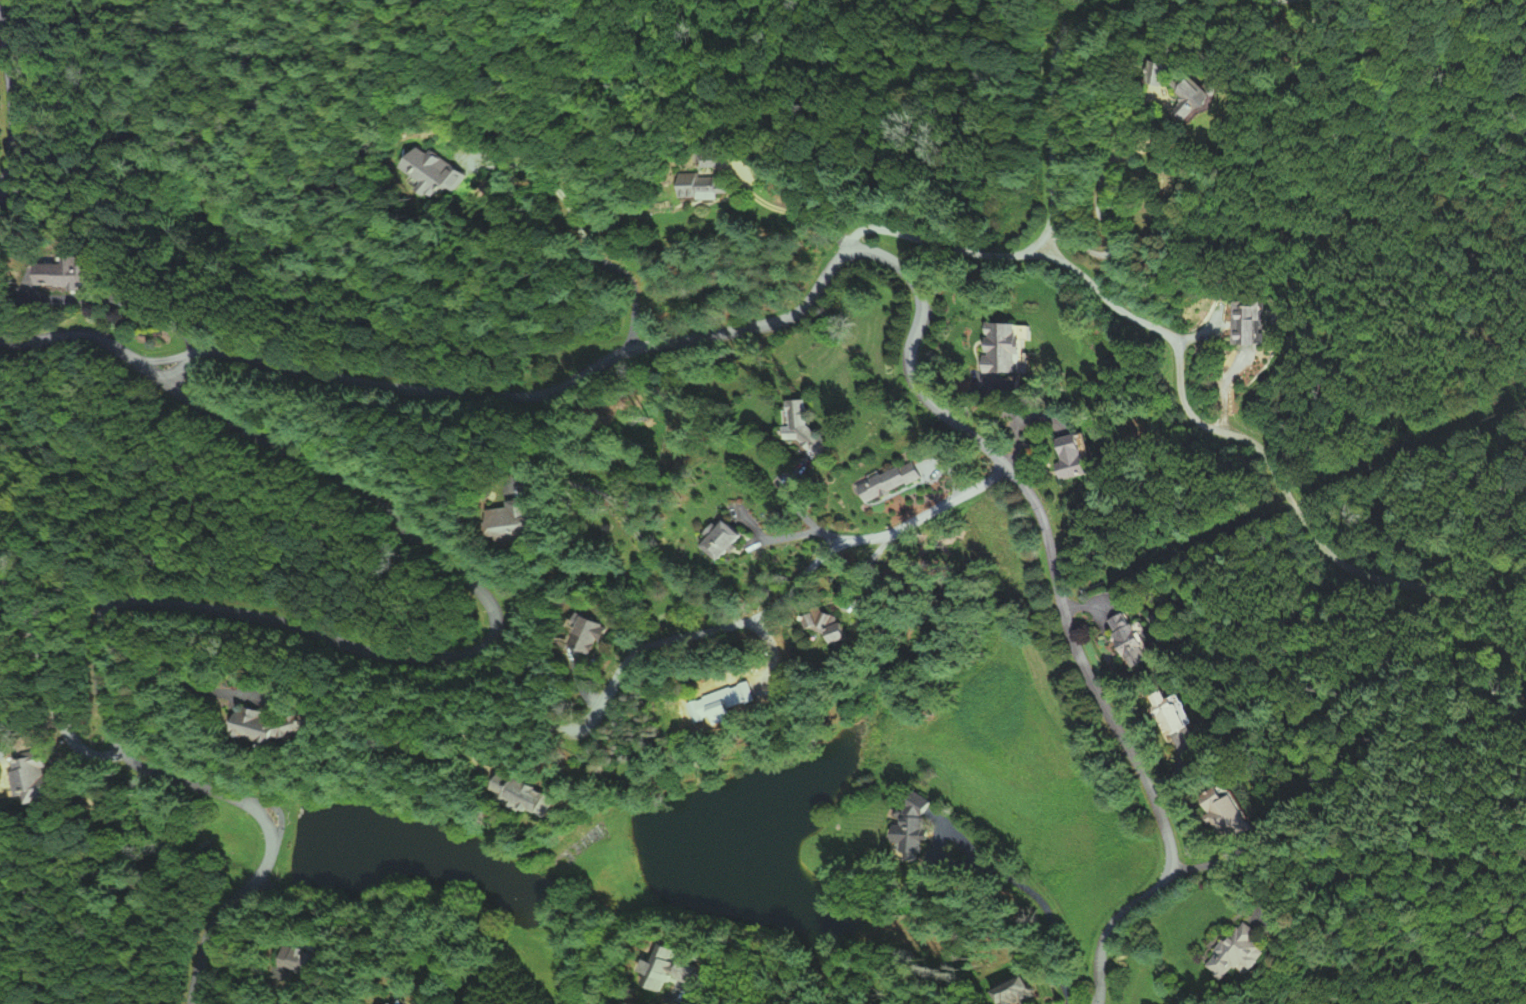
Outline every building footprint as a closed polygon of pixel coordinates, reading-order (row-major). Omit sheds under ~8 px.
[(1190,125),(1217,104),(1181,56),(1161,70),(1186,103),(1178,109),(1190,125)] [(428,146),(468,174),(454,194),(441,185),(435,193),(425,193),(422,197),(411,189),(416,180),(396,166),(413,142),(425,151),(428,146)] [(682,199),(733,201),(733,189),(726,189),(727,175),(682,174),(682,199)] [(105,289),(105,268),(94,268),(94,258),(76,258),(76,266),(68,266),(68,289),(105,289)] [(1277,299),(1238,299),(1239,342),(1278,341),(1277,299)] [(1035,325),(991,324),(991,370),(1034,371),(1035,325)] [(815,398),(792,399),(792,409),(785,410),(787,444),(807,443),(808,456),(818,455),(815,398)] [(1079,458),(1072,459),(1075,475),(1116,469),(1109,428),(1075,434),(1079,458)] [(918,457),(864,487),(874,505),(928,475),(918,457)] [(540,544),(538,499),(514,500),(515,508),(496,508),(497,536),(508,535),(508,545),(540,544)] [(749,535),(730,517),(705,542),(724,560),(749,535)] [(1117,620),(1123,635),(1121,636),(1134,669),(1162,658),(1144,610),(1117,620)] [(841,626),(838,614),(820,618),(825,636),(835,633),(838,643),(857,638),(853,623),(841,626)] [(589,652),(603,621),(589,615),(575,646),(589,652)] [(1196,698),(1157,712),(1167,737),(1206,723),(1196,698)] [(275,708),(258,704),(249,706),(242,734),(286,745),(288,737),(331,728),(327,710),(289,719),(276,715),(275,708)] [(17,762),(29,806),(58,798),(46,754),(17,762)] [(556,814),(565,792),(511,771),(502,792),(556,814)] [(1244,789),(1209,801),(1225,844),(1260,831),(1244,789)] [(907,795),(899,849),(926,853),(934,799),(907,795)] [(1266,933),(1249,918),(1209,964),(1227,979),(1238,966),(1250,977),(1274,950),(1261,939),(1266,933)] [(319,975),(326,947),(292,938),(285,966),(319,975)] [(1027,976),(999,991),(1005,1003),(1013,1003),(1035,993),(1027,976)]
